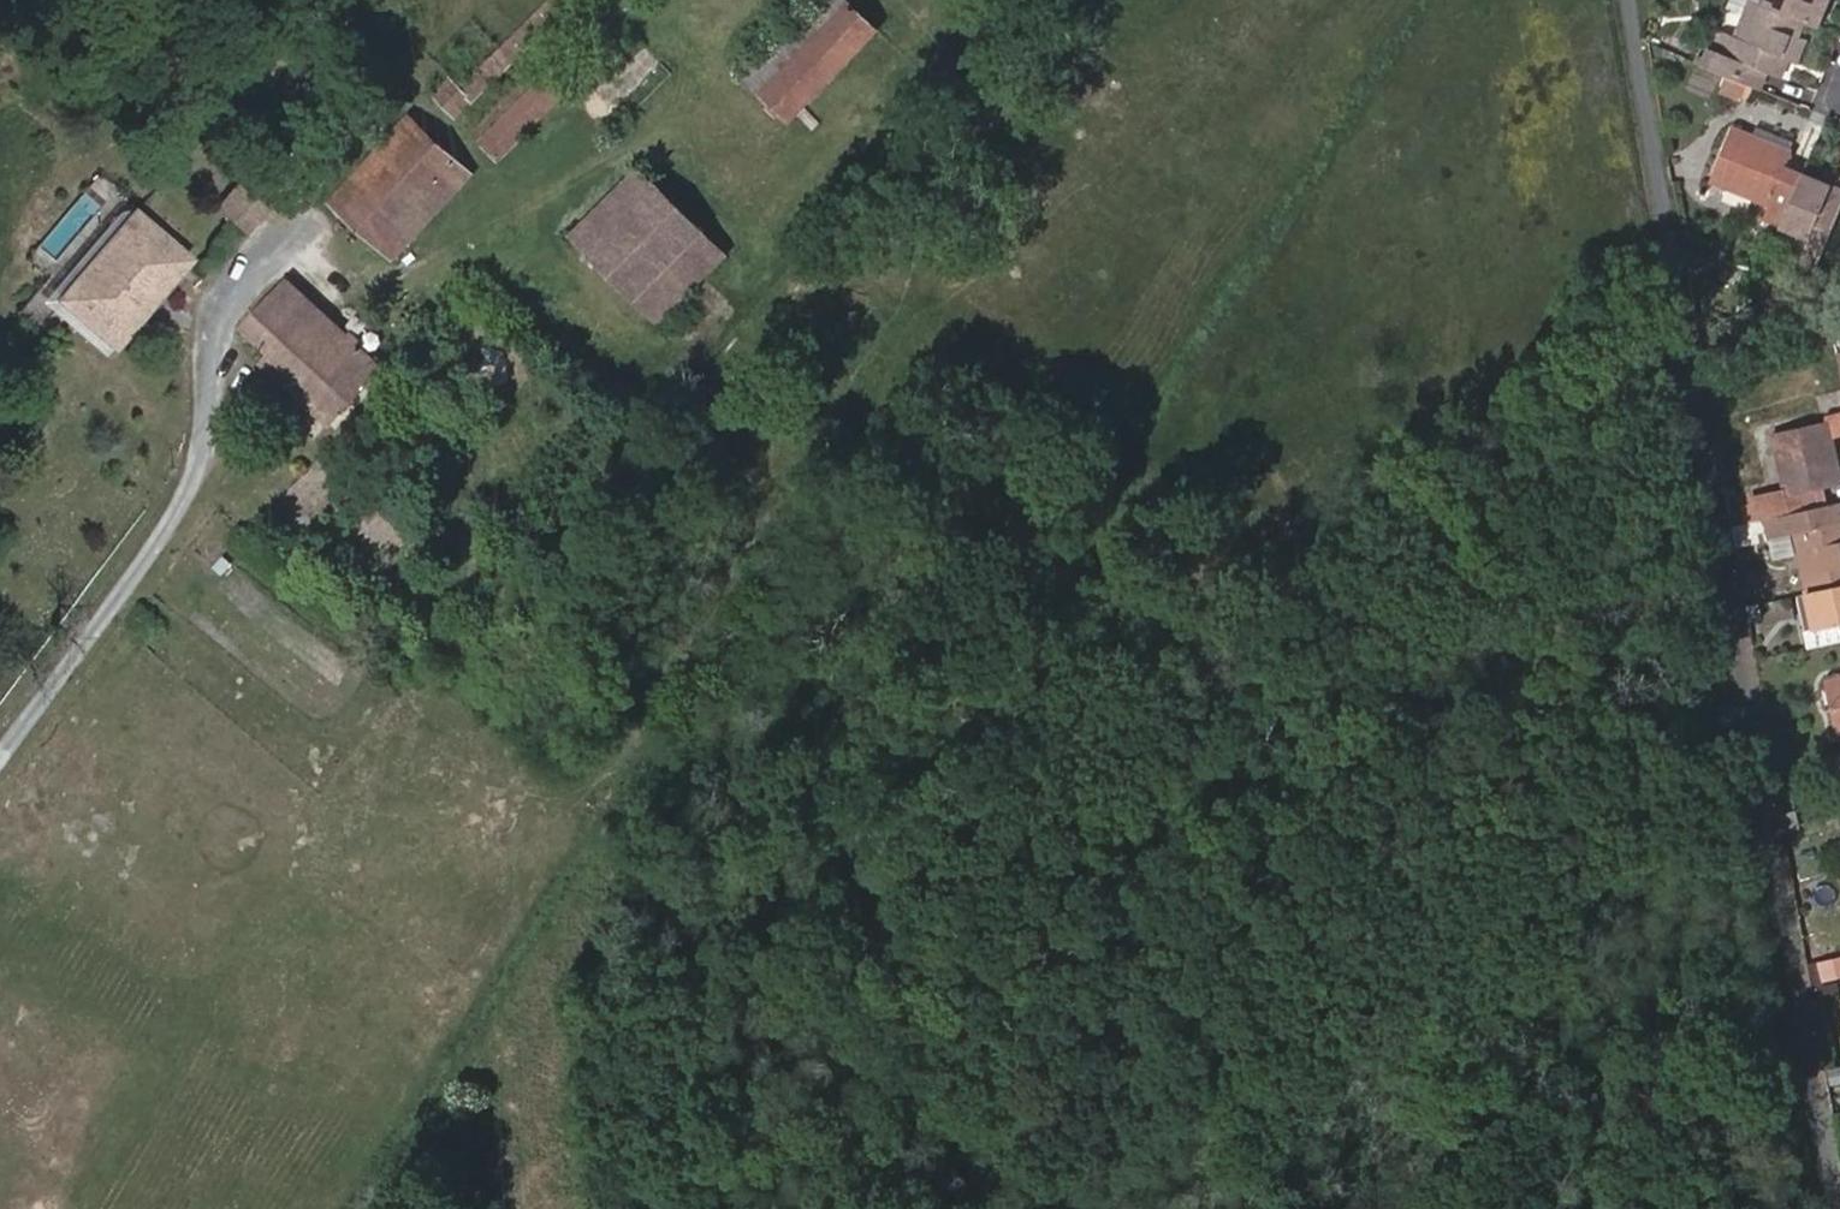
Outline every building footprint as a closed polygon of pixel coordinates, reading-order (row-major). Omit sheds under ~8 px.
[(460,85),(450,75),(432,92),(456,114),(571,0),(547,0),(460,85)] [(764,92),(849,0),(821,0),(748,77),(764,92)] [(853,0),(849,0),(764,92),(790,116),(879,26),(853,0)] [(1803,16),(1764,0),(1745,0),(1724,53),(1712,48),(1706,64),(1725,72),(1747,81),(1755,84),(1763,66),(1780,73),(1803,16)] [(1818,21),(1826,0),(1765,0),(1818,21)] [(1747,81),(1725,72),(1721,81),(1743,90),(1747,81)] [(565,87),(548,73),(481,140),(500,157),(565,87)] [(468,170),(405,116),(330,199),(393,254),(468,170)] [(1766,215),(1780,222),(1799,172),(1785,166),(1795,138),(1758,121),(1753,131),(1732,122),(1711,177),(1771,204),(1766,215)] [(1822,252),(1839,210),(1822,202),(1831,181),(1802,166),(1799,172),(1780,222),(1779,224),(1808,238),(1806,244),(1822,252)] [(728,255),(640,167),(576,232),(664,318),(728,255)] [(275,197),(247,172),(218,205),(246,230),(275,197)] [(191,258),(137,211),(62,297),(116,345),(191,258)] [(270,350),(334,412),(379,361),(287,278),(244,326),(270,350)] [(334,412),(270,350),(261,360),(327,421),(334,412)] [(1754,517),(1766,515),(1829,500),(1825,484),(1839,481),(1839,463),(1830,418),(1770,431),(1785,495),(1780,496),(1778,487),(1749,495),(1754,517)] [(1839,517),(1839,498),(1829,500),(1833,519),(1839,517)] [(1829,500),(1766,515),(1769,533),(1792,528),(1804,590),(1839,581),(1839,517),(1833,519),(1829,500)] [(1804,590),(1813,626),(1794,630),(1797,648),(1839,637),(1839,581),(1804,590)] [(1825,677),(1838,736),(1839,736),(1839,673),(1825,677)]
